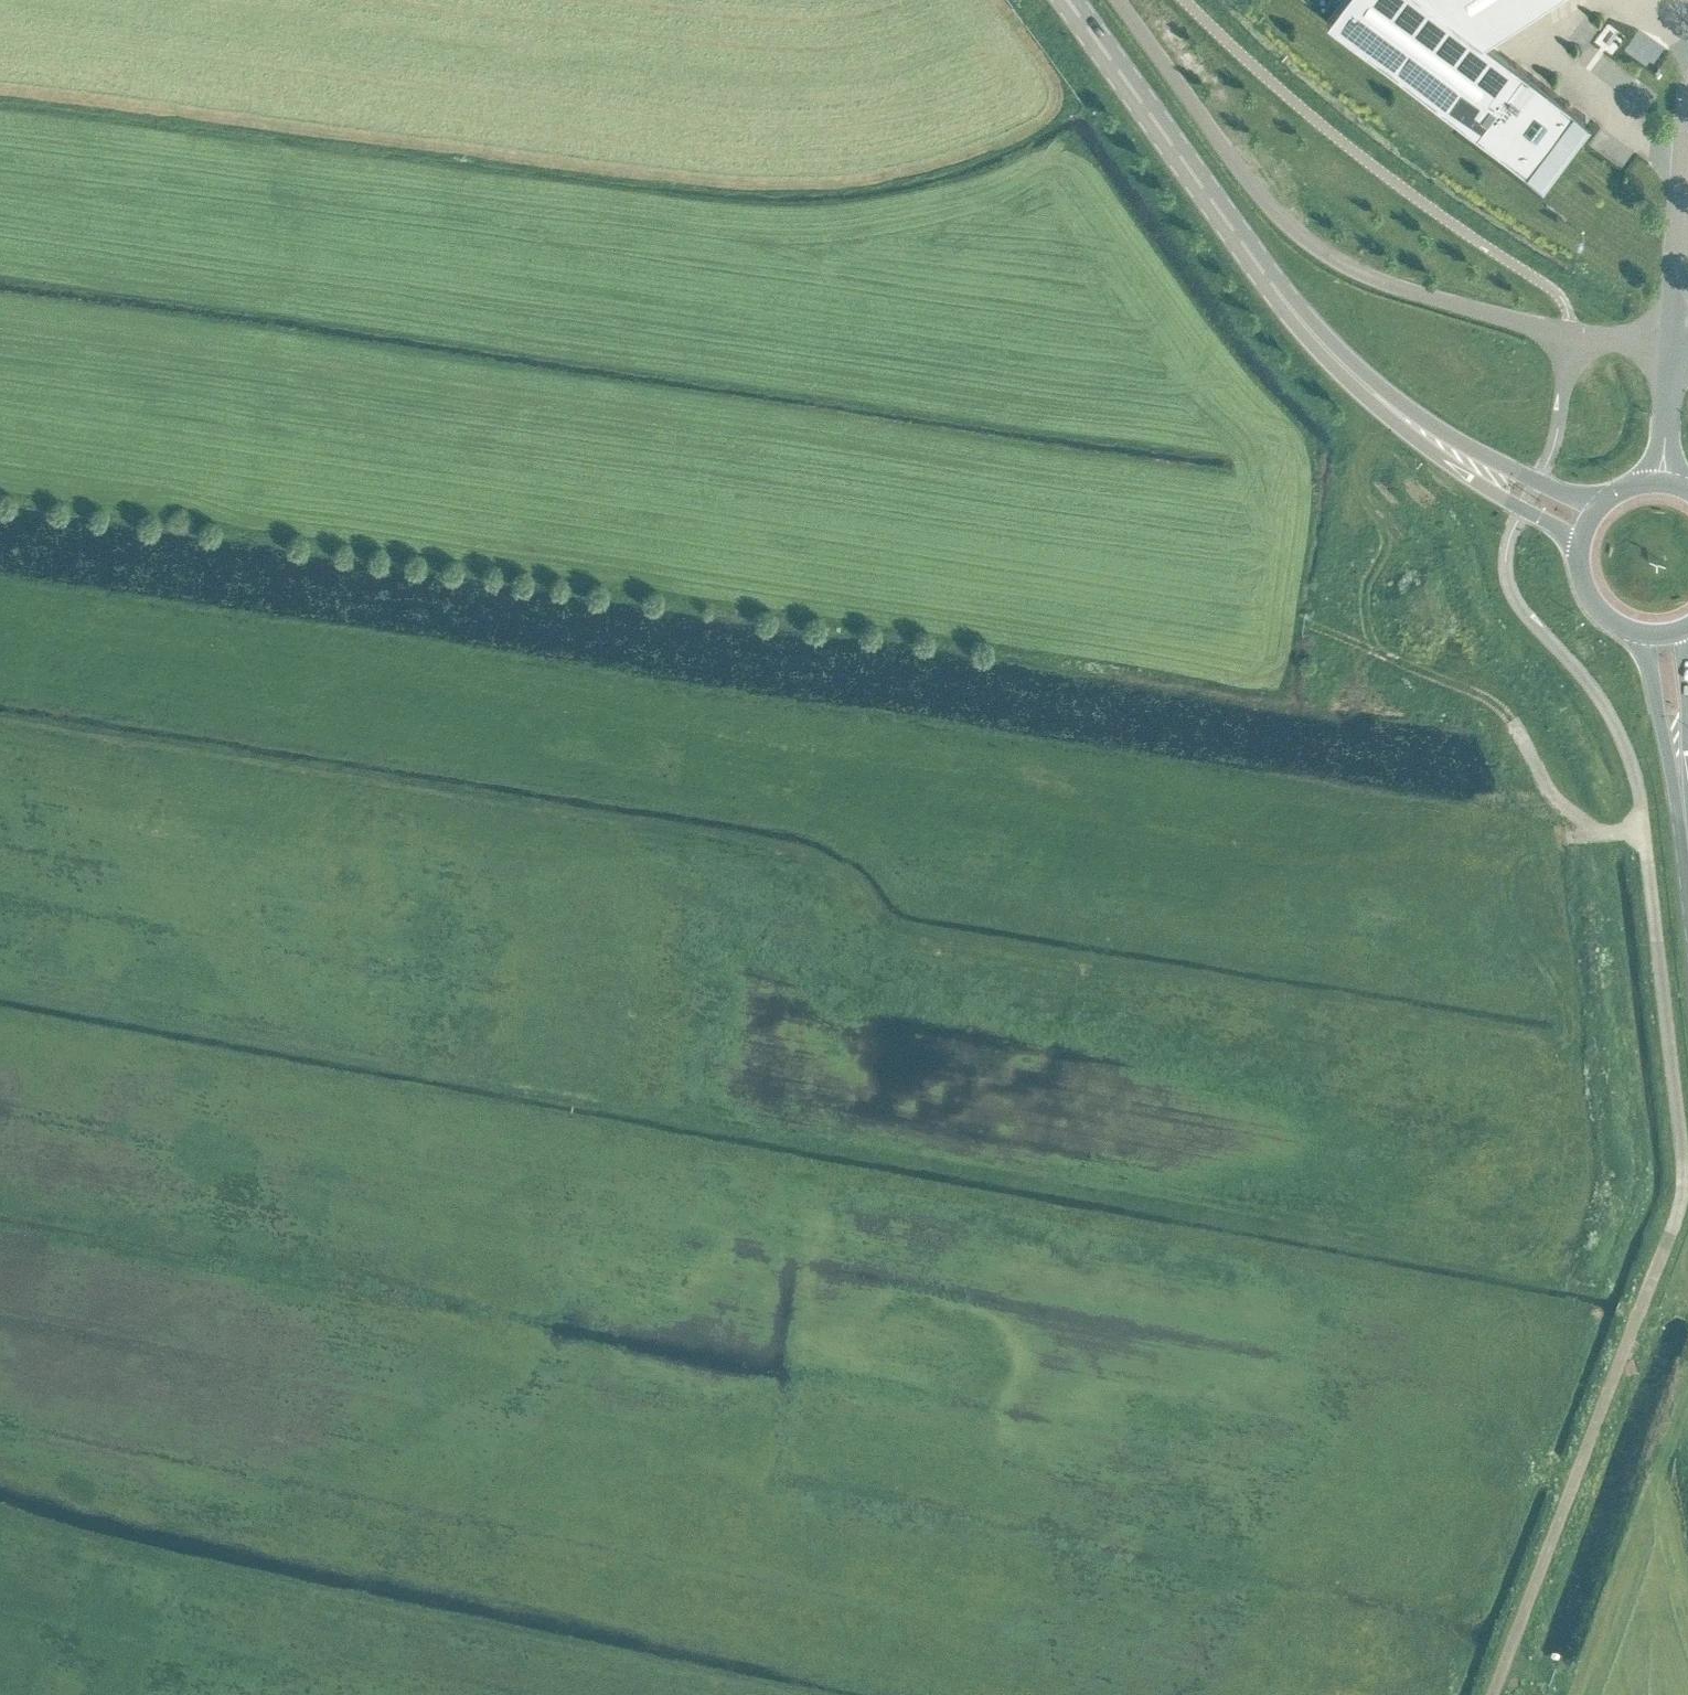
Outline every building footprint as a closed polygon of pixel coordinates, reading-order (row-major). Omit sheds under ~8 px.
[(1326,16),(1537,175),(1585,112),(1485,37),(1541,0),(1337,0),(1326,16)]
